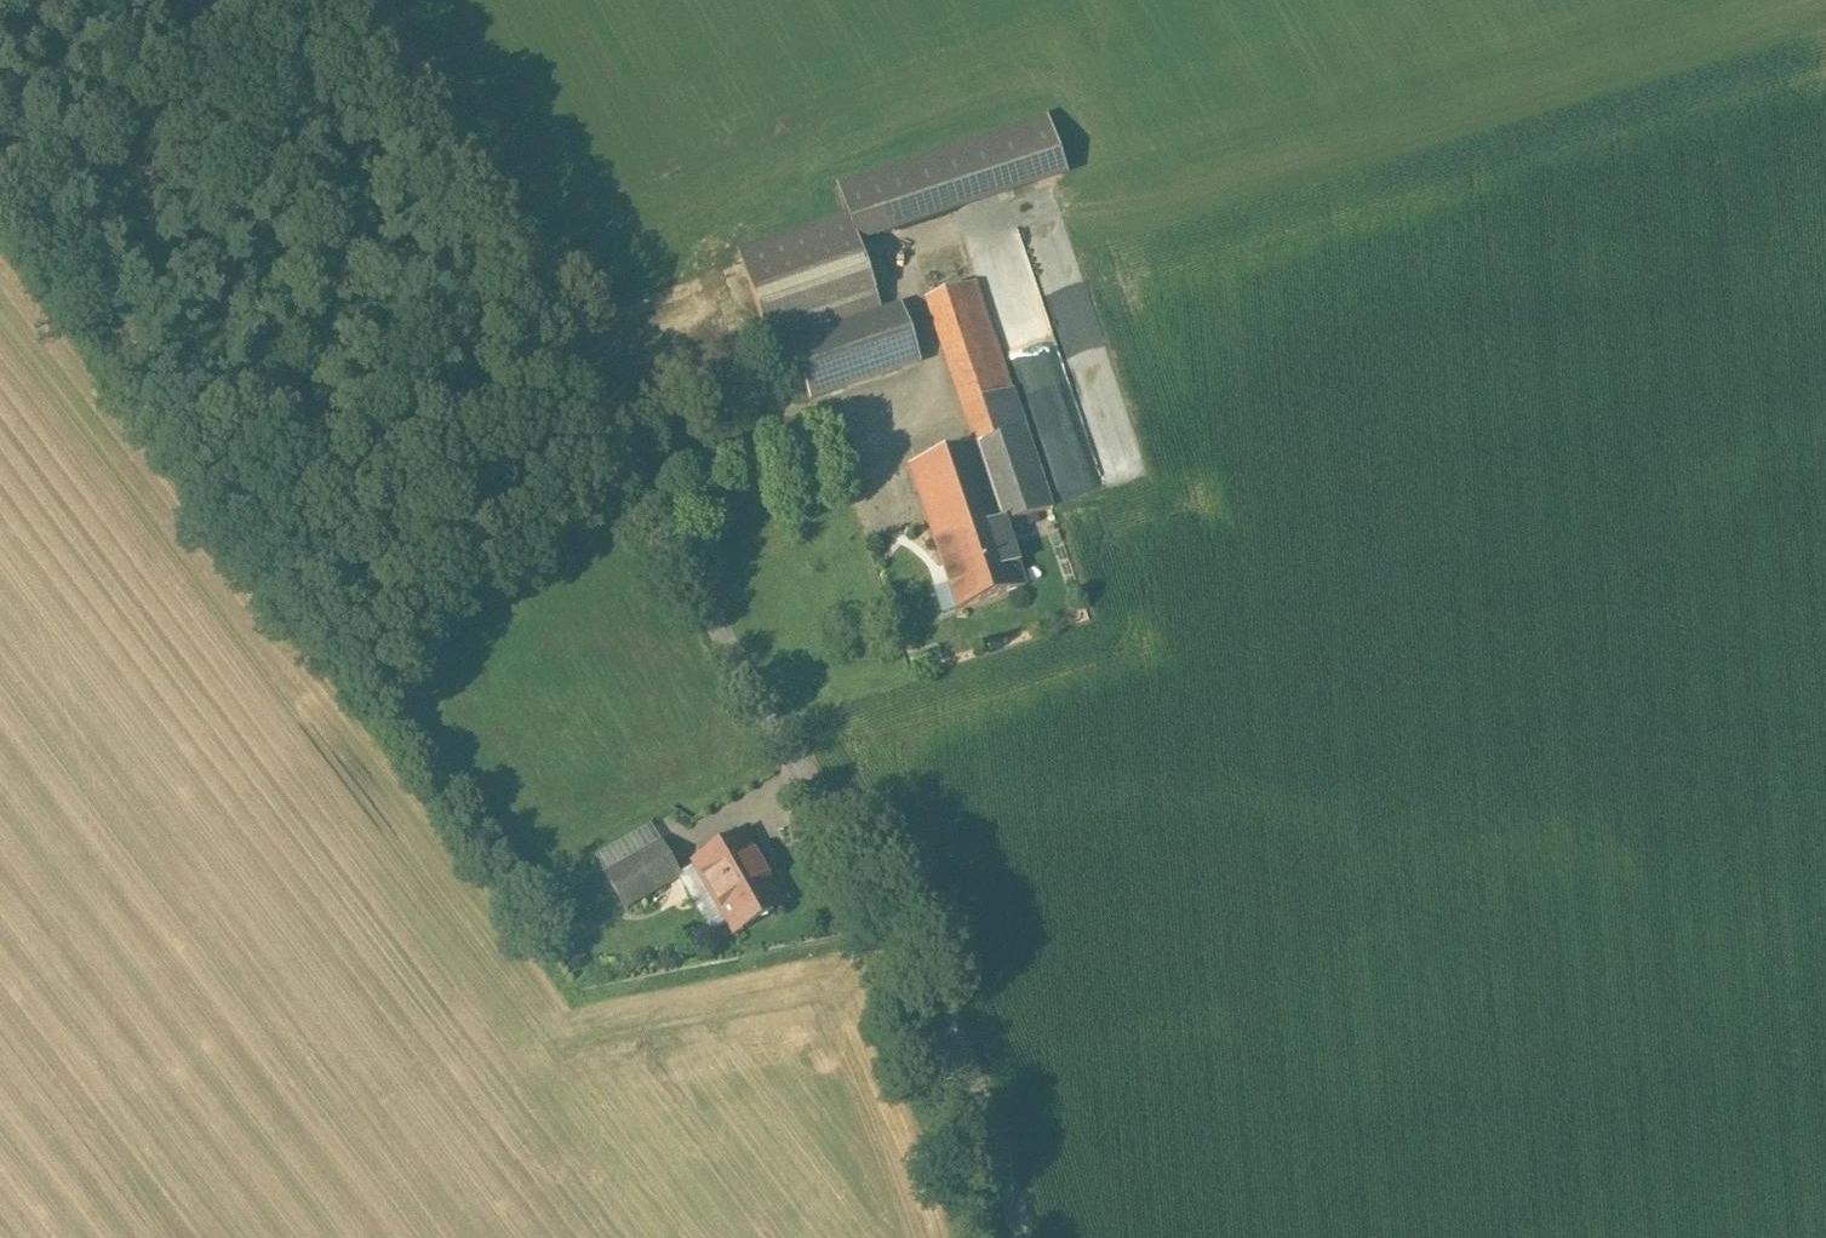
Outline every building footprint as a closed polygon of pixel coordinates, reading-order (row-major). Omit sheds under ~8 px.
[(847,215),(856,244),(1066,174),(1048,118),(837,188),(847,215)] [(856,244),(847,215),(739,252),(773,353),(792,347),(791,344),(880,313),(856,244)] [(926,300),(975,445),(1025,429),(976,283),(926,300)] [(880,313),(791,344),(792,347),(810,400),(864,382),(920,363),(902,306),(880,313)] [(975,445),(909,468),(927,520),(948,513),(956,536),(1003,520),(1004,524),(1026,516),(1051,508),(1025,429),(975,445)] [(948,513),(927,520),(957,609),(1025,585),(1010,541),(1004,524),(1003,520),(956,536),(948,513)] [(1004,524),(1010,541),(1032,534),(1026,516),(1004,524)] [(745,837),(696,864),(729,924),(778,897),(745,837)] [(681,877),(661,843),(604,876),(623,910),(681,877)]
